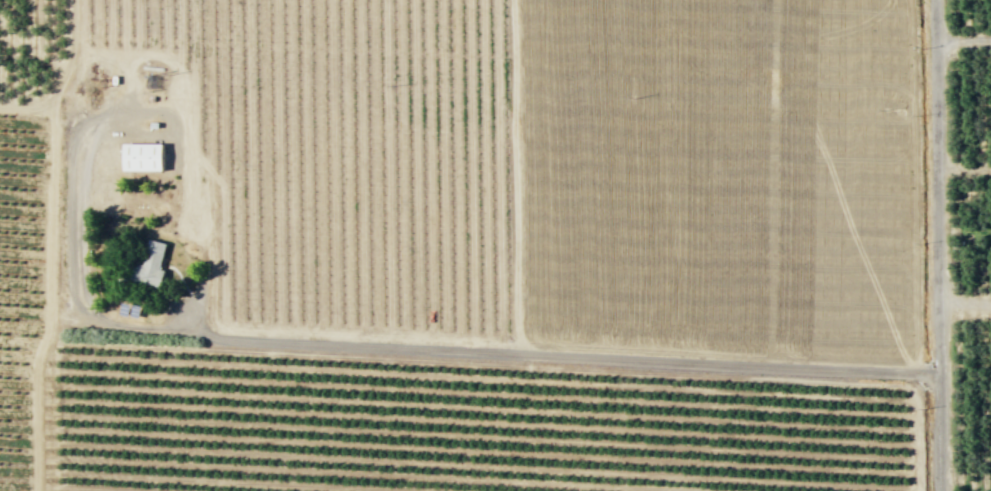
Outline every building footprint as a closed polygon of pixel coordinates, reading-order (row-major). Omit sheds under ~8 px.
[(162,144),(122,144),(122,171),(162,171),(162,144)] [(165,243),(145,239),(136,282),(160,287),(163,270),(160,269),(165,243)]
